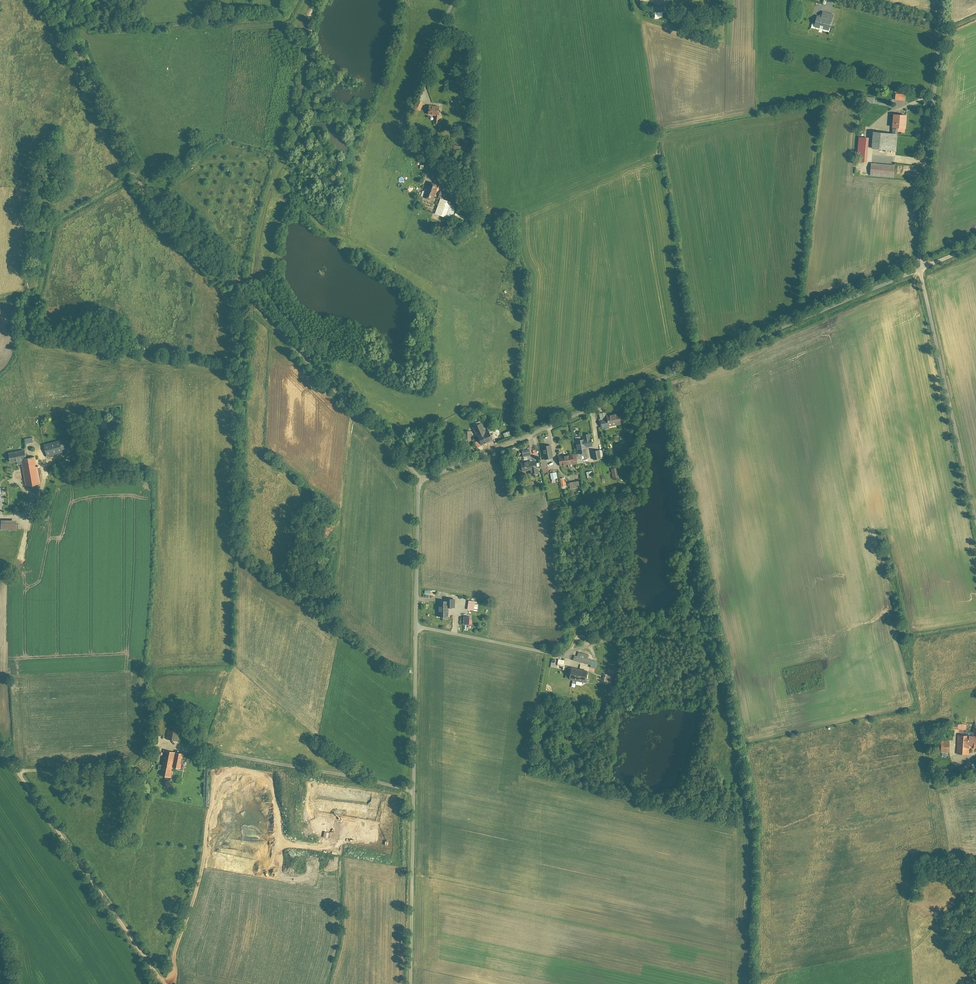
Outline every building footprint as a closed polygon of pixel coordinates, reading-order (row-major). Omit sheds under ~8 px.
[(820,18),(817,26),(828,29),(831,21),(820,18)] [(429,105),(428,116),(439,116),(440,105),(429,105)] [(899,133),(899,128),(908,129),(908,114),(894,114),(894,128),(894,133),(874,133),(873,149),(898,150),(899,133)] [(859,140),(857,164),(868,165),(870,140),(859,140)] [(873,164),(872,176),(896,178),(897,166),(873,164)] [(440,168),(435,173),(443,181),(448,176),(440,168)] [(420,189),(418,196),(432,201),(438,186),(428,182),(425,191),(420,189)] [(450,182),(445,187),(452,194),(457,189),(450,182)] [(441,198),(435,214),(438,215),(452,220),(458,204),(441,198)] [(611,428),(610,426),(622,424),(620,412),(607,415),(608,420),(601,421),(603,430),(611,428)] [(485,422),(474,428),(482,446),(494,441),(490,433),(494,431),(491,425),(487,426),(485,422)] [(577,438),(576,438),(576,444),(577,444),(577,450),(578,450),(579,463),(585,463),(585,459),(588,459),(588,453),(585,453),(585,447),(593,447),(593,443),(589,443),(589,435),(577,435),(577,438)] [(45,446),(48,456),(63,452),(60,442),(45,446)] [(543,447),(545,460),(554,458),(551,445),(543,447)] [(35,457),(27,459),(25,450),(8,453),(10,464),(22,462),(26,487),(40,485),(35,457)] [(537,458),(531,459),(530,450),(522,451),(524,461),(521,461),(523,472),(539,469),(537,458)] [(560,456),(561,466),(575,465),(574,454),(560,456)] [(550,474),(552,482),(559,481),(557,472),(550,474)] [(2,520),(3,531),(17,530),(17,520),(2,520)] [(447,599),(447,601),(439,601),(439,617),(448,617),(448,607),(454,607),(454,599),(447,599)] [(466,602),(467,610),(475,610),(474,601),(466,602)] [(575,656),(573,661),(591,665),(592,661),(587,660),(589,654),(579,652),(578,657),(575,656)] [(574,667),(571,680),(588,683),(590,671),(574,667)] [(607,675),(605,685),(612,687),(615,677),(607,675)] [(974,738),(969,738),(969,735),(961,735),(961,730),(968,730),(968,723),(954,723),(954,730),(958,730),(958,735),(957,735),(956,744),(956,754),(968,755),(969,748),(975,748),(975,728),(974,728),(974,738)] [(169,725),(167,740),(178,741),(180,727),(169,725)] [(942,741),(942,753),(951,753),(951,740),(942,741)] [(172,778),(174,768),(181,769),(183,755),(164,752),(160,776),(172,778)]
